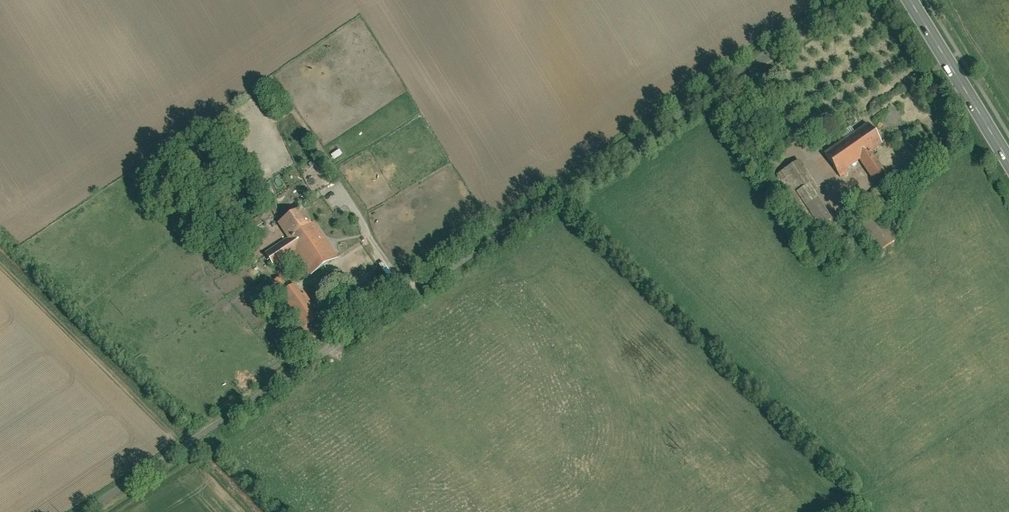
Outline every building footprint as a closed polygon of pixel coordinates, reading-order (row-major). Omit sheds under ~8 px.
[(866,124),(824,153),(838,174),(858,160),(870,179),(882,170),(870,152),(880,145),(866,124)] [(810,230),(831,216),(797,164),(776,177),(810,230)] [(294,251),(308,274),(334,258),(313,225),(310,226),(301,210),(276,226),(286,242),(265,255),(271,265),(294,251)] [(862,224),(878,249),(892,240),(876,216),(862,224)] [(277,295),(306,338),(325,325),(304,295),(298,298),(290,286),(277,295)]
